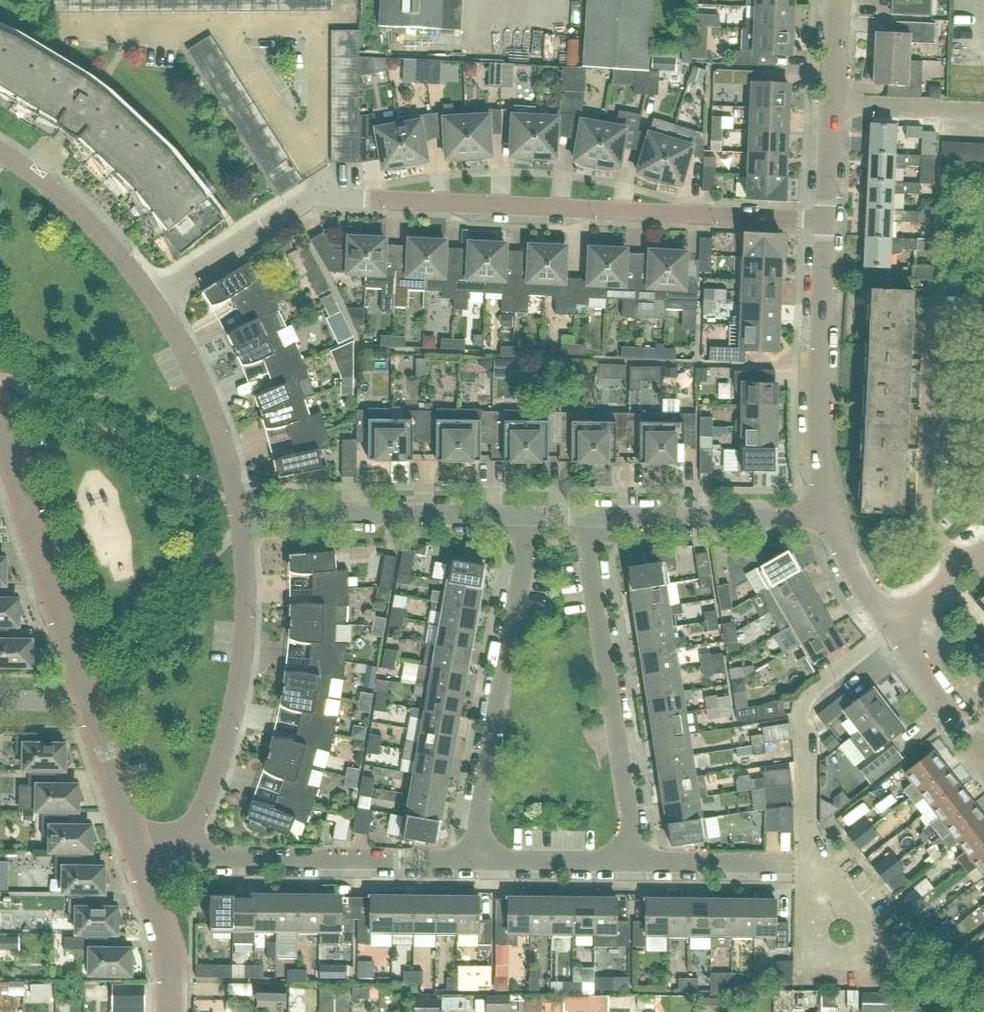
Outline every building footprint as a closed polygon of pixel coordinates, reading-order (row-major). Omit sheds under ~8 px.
[(67,11),(67,0),(54,0),(54,11),(67,11)] [(67,11),(80,11),(80,0),(67,0),(67,11)] [(80,11),(94,11),(94,0),(80,0),(80,11)] [(94,11),(107,11),(107,0),(94,0),(94,11)] [(107,11),(120,11),(120,0),(107,0),(107,11)] [(120,11),(133,11),(133,0),(120,0),(120,11)] [(133,11),(146,11),(146,0),(133,0),(133,11)] [(146,11),(160,11),(160,0),(146,0),(146,11)] [(160,11),(173,11),(173,0),(160,0),(160,11)] [(173,11),(186,11),(186,0),(173,0),(173,11)] [(186,11),(199,11),(199,0),(186,0),(186,11)] [(199,11),(212,11),(212,0),(199,0),(199,11)] [(226,11),(226,0),(212,0),(212,11),(226,11)] [(226,11),(239,11),(239,0),(226,0),(226,11)] [(252,11),(252,0),(239,0),(239,11),(252,11)] [(252,11),(265,11),(265,0),(252,0),(252,11)] [(278,11),(278,0),(265,0),(265,11),(278,11)] [(278,11),(292,11),(292,0),(278,0),(278,11)] [(305,11),(305,0),(292,0),(292,11),(305,11)] [(305,11),(318,11),(318,0),(305,0),(305,11)] [(318,11),(331,11),(331,0),(318,0),(318,11)] [(380,26),(461,31),(463,0),(381,0),(380,26)] [(496,14),(536,0),(491,0),(496,14)] [(583,67),(645,71),(650,0),(587,0),(583,67)] [(796,9),(796,8),(793,8),(793,0),(757,0),(757,7),(796,9)] [(900,15),(932,17),(932,0),(901,0),(900,15)] [(745,29),(795,31),(792,30),(793,9),(796,9),(757,7),(756,19),(746,19),(745,28),(745,29)] [(696,27),(706,27),(714,28),(715,16),(696,15),(696,27)] [(875,32),(874,59),(909,61),(910,44),(935,45),(936,24),(899,22),(899,34),(875,32)] [(734,51),(733,65),(759,66),(759,53),(775,54),(775,55),(776,55),(776,54),(791,55),(791,50),(793,50),(793,32),(795,32),(795,31),(745,29),(745,28),(742,28),(741,51),(734,51)] [(61,131),(71,138),(130,193),(181,256),(225,220),(172,154),(110,96),(91,82),(18,38),(0,30),(0,94),(61,131)] [(331,31),(331,44),(359,44),(359,31),(331,31)] [(195,62),(218,47),(211,36),(187,51),(195,62)] [(359,58),(359,44),(331,44),(331,58),(359,58)] [(195,62),(202,73),(225,58),(218,47),(195,62)] [(652,57),(652,71),(677,72),(677,58),(652,57)] [(232,69),(225,58),(202,73),(209,84),(232,69)] [(359,71),(359,58),(331,58),(331,71),(359,71)] [(908,77),(909,61),(874,59),(873,85),(896,86),(896,98),(921,99),(922,78),(908,77)] [(402,83),(428,85),(429,61),(404,60),(402,83)] [(441,62),(429,61),(428,85),(440,85),(441,62)] [(489,88),(501,88),(502,65),(490,64),(489,88)] [(514,65),(502,65),(501,88),(513,89),(514,65)] [(561,91),(573,92),(574,68),(562,68),(561,91)] [(586,69),(574,68),(573,92),(585,93),(586,69)] [(209,84),(216,95),(239,80),(232,69),(209,84)] [(465,88),(465,71),(447,70),(447,88),(465,88)] [(359,84),(359,71),(331,71),(331,84),(359,84)] [(634,95),(646,96),(647,72),(645,71),(635,71),(634,95)] [(758,85),(758,72),(733,71),(733,84),(753,85),(752,108),(791,110),(791,109),(790,109),(791,91),(789,91),(789,86),(775,85),(775,84),(774,84),(774,85),(758,85)] [(659,72),(647,72),(646,96),(658,96),(659,72)] [(247,92),(239,80),(216,95),(223,107),(247,92)] [(359,97),(359,84),(331,84),(331,97),(359,97)] [(223,107),(230,118),(254,103),(247,92),(223,107)] [(359,110),(359,97),(331,97),(331,110),(359,110)] [(532,162),(533,162),(535,117),(523,116),(524,102),(514,102),(511,157),(515,157),(515,159),(524,160),(532,161),(532,162)] [(230,118),(237,129),(261,114),(254,103),(230,118)] [(469,162),(467,117),(455,118),(454,104),(443,105),(447,159),(451,159),(451,161),(460,162),(469,161),(469,162)] [(791,111),(791,110),(752,108),(751,131),(790,133),(790,132),(787,132),(788,111),(791,111)] [(359,123),(359,117),(359,110),(331,110),(331,124),(359,123)] [(479,117),(467,117),(469,162),(470,162),(470,161),(479,161),(488,159),(488,157),(492,157),(489,110),(478,111),(479,117)] [(616,127),(604,125),(596,169),(597,170),(597,168),(606,170),(615,170),(615,168),(619,169),(629,113),(619,111),(616,127)] [(548,118),(535,117),(533,162),(534,162),(534,161),(543,162),(552,161),(552,159),(556,159),(558,112),(548,112),(548,118)] [(237,129),(244,140),(268,125),(261,114),(237,129)] [(406,170),(398,125),(378,129),(375,114),(359,117),(359,123),(359,137),(359,141),(378,138),(383,170),(387,169),(388,171),(405,169),(406,170)] [(738,132),(734,115),(724,117),(728,134),(738,132)] [(410,123),(398,125),(406,170),(407,170),(407,169),(411,168),(415,167),(420,166),(424,164),(424,162),(428,162),(419,116),(409,117),(410,123)] [(722,117),(712,117),(711,129),(721,129),(722,117)] [(596,169),(604,125),(582,121),(575,161),(579,162),(578,164),(587,167),(596,168),(596,169)] [(359,137),(359,123),(331,124),(331,137),(359,137)] [(244,140),(251,151),(275,136),(268,125),(244,140)] [(870,153),(894,155),(895,126),(872,125),(870,153)] [(906,138),(922,139),(921,156),(936,157),(937,132),(922,131),(922,128),(906,127),(906,138)] [(721,141),(721,129),(711,129),(711,141),(721,141)] [(703,159),(703,157),(705,134),(691,130),(690,130),(689,131),(688,131),(688,132),(687,133),(684,144),(671,140),(658,184),(659,184),(659,183),(668,185),(677,187),(677,185),(681,186),(690,155),(703,159)] [(750,153),(789,155),(786,155),(787,133),(790,133),(751,131),(750,153)] [(658,184),(671,140),(649,134),(638,173),(642,174),(641,176),(649,180),(658,183),(658,184)] [(251,151),(258,162),(282,147),(275,136),(251,151)] [(359,150),(359,141),(359,137),(331,137),(331,150),(359,150)] [(942,143),(941,166),(953,167),(954,144),(942,143)] [(966,144),(954,144),(953,167),(965,168),(966,144)] [(978,145),(966,144),(965,168),(977,168),(978,145)] [(258,162),(265,173),(289,158),(282,147),(258,162)] [(359,163),(359,150),(331,150),(331,163),(359,163)] [(789,156),(789,155),(750,153),(749,176),(747,176),(787,178),(785,178),(786,156),(789,156)] [(894,155),(870,153),(869,182),(893,183),(894,166),(935,169),(936,157),(921,156),(894,155)] [(716,158),(704,157),(704,167),(716,168),(716,158)] [(265,173),(273,184),(296,169),(289,158),(265,173)] [(703,168),(702,192),(715,192),(716,169),(703,168)] [(303,181),(296,169),(273,184),(280,196),(303,181)] [(787,179),(787,178),(747,176),(747,177),(749,177),(748,200),(768,201),(768,202),(769,202),(770,201),(784,202),(784,200),(787,200),(787,186),(785,186),(785,179),(787,179)] [(893,183),(869,182),(868,210),(891,211),(892,194),(919,195),(920,184),(893,183)] [(891,211),(868,210),(866,238),(890,239),(891,222),(925,224),(926,213),(918,213),(918,212),(891,211)] [(348,274),(365,275),(366,275),(368,235),(367,234),(367,236),(363,235),(358,235),(354,236),(354,238),(350,238),(349,250),(334,250),(324,233),(311,240),(329,273),(329,272),(348,273),(348,274)] [(768,235),(768,234),(767,234),(767,235),(746,234),(745,257),(744,257),(783,260),(783,259),(781,259),(782,251),(784,252),(785,238),(782,238),(782,236),(768,235)] [(368,235),(366,275),(365,275),(364,288),(382,289),(382,296),(381,311),(393,312),(394,307),(395,307),(396,271),(384,270),(386,239),(382,239),(382,237),(377,236),(373,236),(368,236),(368,235)] [(427,237),(427,238),(423,238),(418,238),(414,239),(414,241),(410,240),(408,271),(396,271),(395,307),(408,308),(409,290),(425,291),(428,237),(427,237)] [(442,242),(442,240),(438,239),(433,239),(429,238),(429,237),(428,237),(425,291),(442,292),(442,299),(454,299),(455,300),(457,274),(445,273),(446,242),(442,242)] [(700,238),(699,262),(711,263),(712,239),(700,238)] [(926,240),(890,239),(866,238),(865,267),(889,268),(889,254),(901,254),(901,250),(925,252),(926,240)] [(455,300),(454,299),(454,310),(468,311),(469,293),(486,294),(488,240),(487,241),(481,241),(474,241),(474,243),(470,243),(469,274),(457,274),(455,300)] [(502,245),(502,243),(498,242),(493,241),(489,241),(489,240),(488,240),(486,294),(502,295),(501,312),(515,313),(517,276),(505,276),(506,245),(502,245)] [(548,243),(548,244),(543,244),(539,244),(534,244),(534,246),(530,246),(529,277),(517,276),(515,313),(528,314),(529,296),(546,297),(548,243)] [(549,243),(548,243),(546,297),(556,297),(555,315),(576,316),(576,305),(577,279),(565,279),(566,247),(562,247),(562,245),(556,244),(549,244),(549,243)] [(318,267),(306,246),(295,252),(307,274),(318,267)] [(608,246),(608,247),(603,246),(599,247),(594,247),(594,249),(590,249),(589,280),(577,279),(576,305),(589,306),(589,299),(606,299),(608,246)] [(623,250),(623,248),(618,247),(614,247),(609,247),(609,246),(608,246),(606,299),(623,300),(622,318),(636,319),(637,308),(636,308),(637,282),(625,281),(626,250),(623,250)] [(668,248),(668,249),(664,249),(659,249),(655,250),(654,251),(650,251),(649,283),(637,282),(636,308),(637,308),(649,308),(649,301),(666,302),(669,248),(668,248)] [(683,253),(683,251),(679,250),(676,250),(669,249),(669,248),(666,302),(683,303),(683,310),(697,311),(698,285),(685,284),(687,253),(683,253)] [(783,260),(744,257),(743,258),(745,258),(744,281),(783,282),(783,281),(780,281),(781,260),(783,260)] [(699,273),(705,273),(711,273),(711,263),(699,263),(699,273)] [(913,279),(936,280),(936,268),(913,267),(913,279)] [(242,268),(203,292),(207,298),(212,306),(219,304),(223,303),(226,302),(229,300),(232,298),(240,311),(271,294),(262,278),(252,284),(242,268)] [(744,281),(743,303),(782,305),(782,304),(779,304),(780,283),(783,283),(783,282),(744,281)] [(704,290),(704,302),(714,302),(714,290),(704,290)] [(871,290),(861,513),(903,515),(914,292),(871,290)] [(271,294),(240,311),(247,324),(244,326),(239,328),(234,331),(235,332),(229,336),(234,346),(233,346),(236,351),(277,332),(287,327),(279,310),(280,310),(271,294)] [(325,309),(336,303),(332,295),(321,300),(325,309)] [(534,298),(533,318),(546,318),(547,299),(534,298)] [(704,302),(703,314),(713,314),(714,302),(704,302)] [(329,318),(341,312),(336,303),(325,309),(329,318)] [(734,326),(742,326),(781,328),(781,327),(778,327),(779,305),(782,306),(782,305),(743,303),(742,317),(734,317),(734,326)] [(710,347),(709,361),(745,362),(746,350),(761,351),(761,352),(763,352),(763,351),(777,351),(777,346),(779,346),(780,328),(781,328),(742,326),(741,349),(710,347)] [(250,365),(254,364),(257,363),(264,360),(269,374),(303,360),(296,343),(285,349),(277,332),(236,351),(239,357),(243,366),(250,365)] [(381,347),(393,347),(393,337),(381,337),(381,347)] [(405,338),(393,337),(393,347),(405,348),(405,338)] [(441,349),(453,350),(453,340),(441,339),(441,349)] [(465,341),(453,340),(453,350),(465,351),(465,341)] [(562,345),(561,355),(573,356),(574,345),(562,345)] [(586,346),(574,345),(573,356),(585,356),(586,346)] [(501,358),(513,358),(513,348),(501,348),(501,358)] [(525,349),(513,348),(513,358),(525,359),(525,349)] [(621,358),(633,358),(634,348),(622,348),(621,358)] [(646,349),(634,348),(633,358),(645,359),(646,349)] [(664,350),(664,360),(675,360),(676,350),(664,350)] [(275,388),(271,389),(268,390),(265,392),(262,394),(256,398),(259,408),(261,413),(304,399),(298,381),(310,377),(303,360),(269,374),(275,388)] [(744,384),(744,406),(776,407),(776,384),(761,384),(761,373),(739,372),(739,384),(744,384)] [(341,377),(341,387),(353,387),(354,377),(341,377)] [(663,379),(644,379),(643,404),(664,404),(664,408),(684,408),(684,396),(663,395),(663,379)] [(353,396),(353,387),(341,387),(341,396),(353,396)] [(274,429),(277,428),(281,428),(288,425),(292,440),(326,430),(322,413),(310,417),(304,399),(261,413),(263,419),(266,429),(274,429)] [(744,406),(743,428),(776,428),(776,407),(744,406)] [(436,461),(458,461),(459,409),(437,409),(437,412),(425,412),(425,437),(436,437),(436,461)] [(459,409),(458,461),(481,462),(481,437),(493,438),(493,412),(481,412),(481,410),(459,409)] [(391,461),(391,420),(370,420),(370,411),(357,411),(357,436),(369,436),(368,460),(391,461)] [(414,437),(425,437),(425,412),(413,412),(413,420),(391,420),(391,461),(413,461),(414,437)] [(504,462),(526,462),(527,421),(517,421),(517,415),(513,413),(493,412),(493,438),(504,438),(504,462)] [(538,422),(527,421),(526,462),(549,462),(549,438),(560,438),(560,413),(541,413),(538,415),(538,422)] [(571,463),(594,463),(594,422),(573,422),(573,413),(560,413),(560,438),(572,438),(571,463)] [(616,422),(594,422),(594,463),(616,463),(616,439),(628,439),(628,414),(616,414),(616,422)] [(639,463),(661,464),(662,415),(640,414),(628,414),(628,439),(639,439),(639,463)] [(684,440),(696,440),(696,415),(684,414),(684,415),(662,415),(661,464),(684,464),(684,440)] [(713,418),(701,418),(700,427),(713,428),(713,418)] [(713,428),(700,427),(700,437),(713,437),(713,428)] [(743,428),(743,449),(775,450),(776,428),(743,428)] [(285,457),(282,459),(276,462),(278,472),(279,479),(310,472),(311,478),(329,478),(327,468),(323,468),(319,451),(331,448),(326,430),(292,440),(295,454),(288,456),(285,457)] [(343,440),(342,477),(357,477),(357,440),(343,440)] [(713,449),(700,449),(700,474),(712,474),(713,449)] [(775,450),(743,449),(738,449),(738,472),(775,472),(775,450)] [(643,466),(642,486),(655,487),(655,467),(643,466)] [(298,574),(302,574),(305,574),(309,574),(312,574),(313,589),(349,588),(349,570),(336,571),(335,552),(315,553),(315,548),(294,548),(295,555),(290,555),(290,562),(291,572),(298,574)] [(399,574),(411,576),(415,551),(403,549),(399,574)] [(629,568),(632,590),(664,585),(669,584),(667,572),(673,571),(676,566),(673,550),(639,555),(641,566),(629,568)] [(761,593),(800,571),(788,551),(756,570),(756,571),(747,576),(758,594),(761,592),(761,593)] [(711,578),(707,553),(695,555),(699,580),(711,578)] [(379,588),(391,590),(397,557),(385,555),(379,588)] [(444,582),(449,583),(481,588),(485,566),(448,559),(444,582)] [(5,576),(11,574),(7,561),(9,561),(9,560),(0,560),(0,585),(5,585),(5,576)] [(769,613),(810,590),(800,571),(761,593),(768,605),(767,608),(769,613)] [(409,585),(411,576),(399,574),(397,583),(409,585)] [(712,587),(711,578),(699,580),(700,589),(712,587)] [(445,604),(477,610),(481,588),(449,583),(446,602),(445,604)] [(716,586),(718,599),(731,597),(729,584),(716,586)] [(664,585),(632,590),(636,611),(668,606),(664,585)] [(313,604),(309,604),(304,604),(299,605),(292,607),(291,617),(291,623),(336,625),(342,625),(346,621),(347,607),(349,607),(349,588),(313,589),(313,604)] [(789,627),(821,608),(810,590),(769,613),(781,631),(789,627)] [(733,609),(731,597),(718,599),(720,611),(733,609)] [(976,604),(983,613),(983,597),(976,604)] [(19,617),(24,615),(20,602),(22,602),(22,601),(0,600),(0,626),(19,626),(19,617)] [(444,614),(442,625),(474,631),(477,610),(445,604),(446,602),(432,600),(430,611),(444,614)] [(636,611),(639,633),(671,628),(669,615),(682,613),(681,604),(668,606),(636,611)] [(393,607),(391,616),(404,618),(405,609),(393,607)] [(821,608),(789,627),(799,646),(832,627),(821,608)] [(703,613),(705,622),(717,621),(716,611),(703,613)] [(391,616),(390,626),(402,628),(404,618),(391,616)] [(374,617),(372,626),(384,629),(386,619),(374,617)] [(706,632),(719,630),(717,621),(705,622),(706,632)] [(735,622),(722,624),(724,634),(736,632),(735,622)] [(297,642),(301,643),(304,643),(308,644),(311,644),(310,660),(345,664),(348,644),(335,644),(336,625),(291,623),(291,629),(290,639),(297,642)] [(438,646),(470,652),(474,631),(442,625),(438,646)] [(383,638),(384,629),(372,626),(370,636),(383,638)] [(832,627),(799,646),(805,656),(798,661),(807,676),(816,671),(812,664),(843,646),(832,627)] [(639,633),(642,654),(674,649),(687,647),(685,636),(673,638),(671,628),(639,633)] [(32,658),(37,656),(33,643),(35,643),(35,642),(8,641),(9,630),(0,630),(0,667),(32,667),(32,658)] [(736,632),(724,634),(725,643),(738,642),(736,632)] [(435,665),(434,668),(466,673),(470,652),(438,646),(427,644),(424,663),(435,665)] [(385,649),(384,659),(396,661),(398,651),(385,649)] [(642,654),(646,675),(678,670),(674,649),(642,654)] [(710,656),(712,665),(724,663),(723,654),(710,656)] [(384,659),(382,668),(394,670),(396,661),(384,659)] [(308,674),(305,673),(301,673),(297,673),(294,673),(287,674),(285,684),(284,690),(329,697),(332,679),(344,681),(345,664),(310,660),(308,674)] [(724,663),(712,665),(713,675),(726,673),(724,663)] [(416,686),(462,695),(466,673),(434,668),(432,679),(418,677),(416,686)] [(742,668),(729,670),(731,680),(743,678),(742,668)] [(678,670),(646,675),(649,697),(681,692),(678,670)] [(429,698),(427,710),(459,716),(462,695),(416,686),(414,696),(429,698)] [(859,732),(889,708),(873,688),(849,707),(841,697),(818,716),(825,726),(839,716),(844,712),(847,716),(859,731),(859,732)] [(288,709),(291,710),(295,711),(302,713),(299,727),(334,735),(338,717),(326,715),(329,697),(284,690),(283,696),(282,706),(288,709)] [(649,697),(652,718),(684,713),(684,712),(682,701),(692,699),(691,690),(681,692),(649,697)] [(360,692),(359,702),(371,704),(373,695),(360,692)] [(378,692),(376,701),(389,704),(390,694),(378,692)] [(717,698),(718,708),(731,706),(729,696),(717,698)] [(761,706),(736,710),(738,722),(763,718),(785,715),(782,700),(767,702),(761,706)] [(376,701),(375,711),(387,713),(389,704),(376,701)] [(369,714),(371,704),(359,702),(357,711),(369,714)] [(731,706),(718,708),(720,718),(732,716),(731,706)] [(425,720),(423,732),(455,737),(459,716),(427,710),(412,708),(410,718),(425,720)] [(905,729),(889,708),(859,732),(859,731),(850,739),(866,759),(857,766),(865,777),(889,758),(881,748),(905,729)] [(652,718),(655,739),(687,734),(699,732),(696,710),(684,712),(684,713),(652,718)] [(752,746),(765,744),(792,739),(790,723),(762,728),(763,734),(750,736),(752,746)] [(295,742),(292,741),(288,740),(285,740),(281,739),(281,740),(274,740),(271,749),(269,755),(313,768),(318,750),(330,753),(334,735),(299,727),(295,742)] [(406,740),(404,750),(451,758),(455,737),(423,732),(421,743),(406,740)] [(42,733),(16,733),(16,755),(25,755),(25,770),(65,771),(65,761),(70,759),(66,746),(68,746),(68,745),(42,745),(42,733)] [(371,734),(369,744),(381,746),(383,736),(371,734)] [(655,739),(659,761),(691,756),(687,734),(655,739)] [(369,744),(367,753),(379,756),(381,746),(369,744)] [(765,744),(752,746),(754,755),(766,753),(765,744)] [(447,780),(451,758),(404,750),(402,759),(418,762),(415,774),(447,780)] [(910,798),(946,769),(933,752),(905,773),(913,783),(904,790),(910,798)] [(271,775),(274,777),(278,778),(281,779),(284,780),(279,794),(313,806),(319,789),(308,786),(313,768),(269,755),(268,761),(265,771),(271,775)] [(659,761),(662,782),(694,777),(691,756),(659,761)] [(371,765),(370,772),(382,774),(384,767),(371,765)] [(347,768),(345,777),(358,779),(359,770),(347,768)] [(764,788),(792,785),(790,769),(763,772),(763,778),(751,779),(752,789),(764,788)] [(925,799),(932,808),(960,787),(946,769),(910,798),(916,806),(925,799)] [(78,812),(78,802),(84,800),(80,787),(81,787),(81,786),(55,786),(55,774),(29,774),(29,796),(38,796),(38,811),(78,812)] [(415,774),(412,795),(444,801),(447,780),(415,774)] [(662,782),(665,803),(697,798),(707,797),(704,776),(694,777),(662,782)] [(356,789),(358,779),(345,777),(344,787),(356,789)] [(363,777),(361,786),(374,789),(375,779),(363,777)] [(792,785),(764,788),(766,804),(794,801),(792,785)] [(374,789),(361,786),(360,796),(372,798),(374,789)] [(936,832),(973,804),(960,787),(932,808),(939,817),(930,824),(936,832)] [(264,805),(261,804),(254,804),(250,813),(249,813),(247,819),(252,821),(249,827),(268,835),(270,829),(289,837),(296,819),(307,824),(313,806),(279,794),(274,808),(271,807),(268,806),(264,805)] [(412,795),(408,817),(440,822),(444,801),(412,795)] [(665,803),(669,825),(701,820),(697,798),(665,803)] [(983,822),(983,818),(973,804),(936,832),(943,841),(952,833),(959,842),(983,822)] [(781,832),(793,833),(794,807),(781,807),(781,832)] [(358,808),(353,833),(369,836),(374,811),(358,808)] [(333,840),(347,842),(351,817),(328,813),(326,821),(336,823),(333,840)] [(91,852),(91,843),(97,841),(93,828),(94,828),(94,827),(68,827),(68,815),(43,815),(42,837),(51,837),(51,852),(91,852)] [(440,822),(408,817),(403,816),(399,838),(436,844),(440,822)] [(701,820),(669,825),(672,847),(709,841),(705,819),(701,820)] [(853,842),(873,827),(866,819),(847,834),(853,842)] [(983,850),(983,822),(959,842),(966,851),(950,863),(957,871),(963,867),(983,850)] [(873,827),(853,842),(859,850),(879,835),(873,827)] [(963,867),(969,874),(978,867),(983,875),(983,850),(963,867)] [(880,876),(899,861),(893,853),(874,868),(880,876)] [(104,893),(104,884),(110,882),(106,869),(107,869),(108,868),(81,868),(81,856),(56,856),(56,878),(64,878),(64,893),(104,893)] [(899,861),(880,876),(886,884),(905,869),(899,861)] [(916,889),(899,903),(897,905),(903,912),(922,897),(916,889)] [(211,933),(233,933),(234,896),(211,896),(211,933)] [(255,945),(255,933),(255,896),(234,896),(233,933),(233,945),(255,945)] [(255,933),(277,934),(277,896),(255,896),(255,933)] [(298,959),(298,934),(299,897),(277,896),(277,934),(276,958),(298,959)] [(117,934),(118,925),(123,923),(119,910),(121,910),(121,909),(94,909),(94,897),(69,897),(69,919),(77,919),(77,934),(117,934)] [(298,934),(320,934),(320,897),(299,897),(298,934)] [(354,960),(354,919),(342,919),(343,897),(320,897),(320,934),(342,934),(342,960),(354,960)] [(370,919),(358,919),(358,944),(370,944),(370,935),(393,935),(393,898),(371,897),(370,919)] [(922,897),(903,912),(909,920),(928,905),(922,897)] [(393,935),(414,935),(415,898),(393,898),(393,935)] [(436,935),(436,898),(415,898),(414,935),(436,935)] [(457,936),(458,898),(436,898),(436,935),(457,936)] [(492,945),(492,920),(480,920),(480,899),(458,898),(457,936),(480,936),(480,945),(492,945)] [(530,936),(531,899),(508,899),(508,920),(496,920),(496,945),(518,946),(518,936),(530,936)] [(552,937),(552,899),(531,899),(530,936),(552,937)] [(574,937),(574,900),(552,899),(552,937),(574,937)] [(595,937),(596,900),(574,900),(574,937),(595,937)] [(629,947),(630,921),(618,921),(618,900),(596,900),(595,937),(608,937),(608,943),(611,946),(629,947)] [(668,938),(668,901),(646,900),(646,922),(634,921),(633,947),(645,947),(645,937),(668,938)] [(668,901),(668,938),(690,938),(690,901),(668,901)] [(690,938),(711,938),(712,901),(690,901),(690,938)] [(733,938),(733,901),(712,901),(711,938),(712,938),(712,947),(731,947),(732,938),(733,938)] [(733,938),(754,939),(755,901),(733,901),(733,938)] [(777,902),(755,901),(754,939),(766,939),(766,945),(769,948),(788,948),(789,923),(777,923),(777,902)] [(927,935),(933,943),(952,928),(946,920),(927,935)] [(952,928),(933,943),(939,951),(959,936),(952,928)] [(131,979),(131,966),(136,964),(132,951),(134,951),(134,950),(107,949),(108,938),(65,938),(65,950),(78,950),(78,964),(91,964),(90,979),(131,979)] [(978,963),(983,959),(983,946),(972,955),(978,963)] [(776,984),(792,984),(792,960),(776,960),(776,984)] [(375,961),(358,961),(358,977),(375,977),(375,961)] [(196,965),(196,977),(233,978),(233,965),(196,965)] [(245,978),(255,978),(255,966),(245,965),(245,978)] [(264,966),(255,966),(255,978),(264,978),(264,966)] [(404,980),(414,980),(414,967),(404,967),(404,980)] [(423,967),(414,967),(414,980),(423,980),(423,967)] [(288,982),(298,982),(298,970),(288,970),(288,982)] [(298,982),(308,982),(308,970),(298,970),(298,982)] [(478,990),(491,990),(491,988),(491,975),(478,975),(478,979),(478,990)] [(447,990),(457,990),(457,977),(447,977),(447,990)] [(529,991),(539,991),(539,978),(530,978),(529,991)] [(679,992),(689,992),(689,979),(679,979),(679,992)] [(699,979),(689,979),(689,992),(699,992),(699,979)] [(563,994),(573,994),(573,982),(563,982),(563,994)] [(583,982),(573,982),(573,994),(583,995),(583,982)] [(80,983),(57,983),(57,998),(80,998),(80,983)] [(119,984),(119,1004),(144,1004),(144,984),(119,984)] [(732,996),(732,984),(723,984),(722,996),(732,996)] [(754,984),(732,984),(732,996),(754,996),(754,984)] [(287,985),(258,985),(258,1000),(287,1001),(287,985)] [(307,986),(288,986),(288,1011),(307,1011),(307,986)] [(320,987),(320,1011),(349,1011),(349,987),(320,987)] [(847,990),(847,991),(848,1009),(858,1009),(858,990),(847,990)] [(835,992),(821,992),(821,1011),(836,1011),(835,992)] [(16,1007),(16,993),(0,993),(0,1007),(16,1007)] [(895,993),(862,993),(862,1011),(895,1011),(895,993)] [(525,998),(527,998),(527,994),(486,994),(486,1011),(525,1011),(525,998)] [(609,997),(564,997),(564,1011),(596,1011),(609,1011),(609,997)] [(527,998),(525,998),(525,1011),(543,1011),(543,998),(527,998)] [(641,998),(641,1009),(657,1010),(657,999),(641,998)] [(414,999),(414,1011),(440,1011),(440,999),(414,999)] [(562,1000),(545,1000),(545,1011),(562,1011),(562,1000)]
